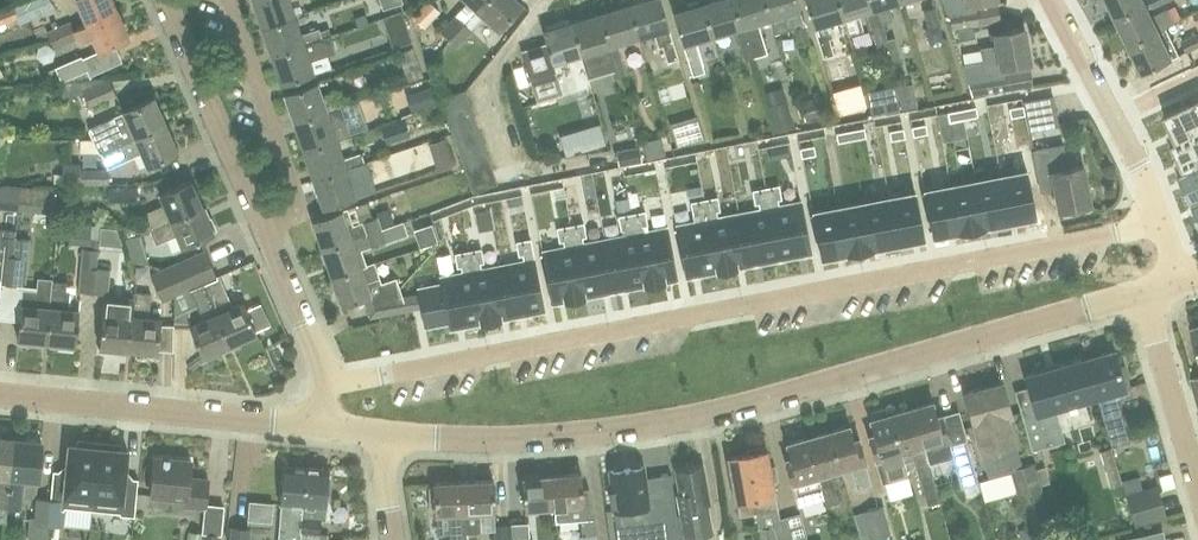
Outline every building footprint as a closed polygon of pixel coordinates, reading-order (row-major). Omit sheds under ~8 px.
[(117,11),(113,0),(78,0),(88,23),(117,11)] [(296,16),(290,0),(255,0),(264,27),(296,16)] [(440,12),(428,0),(413,16),(425,28),(440,12)] [(489,0),(468,0),(480,10),(489,0)] [(521,0),(489,0),(480,10),(501,30),(525,4),(521,0)] [(669,28),(670,28),(662,0),(652,0),(632,6),(641,36),(654,32),(658,46),(663,45),(668,61),(678,58),(669,28)] [(735,0),(722,0),(705,5),(714,35),(737,28),(746,61),(753,59),(735,0)] [(769,54),(759,22),(771,18),(766,0),(735,0),(753,59),(769,54)] [(810,41),(805,23),(804,24),(800,9),(798,0),(766,0),(771,18),(776,34),(792,28),(797,44),(810,41)] [(834,54),(829,38),(834,37),(829,22),(843,18),(845,17),(840,0),(808,0),(816,26),(814,26),(824,58),(834,54)] [(871,0),(840,0),(845,17),(843,18),(847,34),(863,30),(858,13),(868,10),(878,42),(883,40),(871,0)] [(888,3),(900,0),(871,0),(883,40),(889,39),(884,22),(893,20),(888,3)] [(977,1),(984,0),(944,0),(947,15),(949,15),(953,29),(981,25),(977,1)] [(1118,18),(1156,0),(1109,0),(1118,18)] [(1148,9),(1168,0),(1156,0),(1118,18),(1131,45),(1176,24),(1168,8),(1152,17),(1148,9)] [(702,6),(701,1),(688,4),(690,9),(675,14),(684,44),(714,35),(705,5),(702,6)] [(621,76),(627,74),(618,43),(641,36),(632,6),(603,14),(621,76)] [(930,26),(941,23),(936,6),(925,9),(930,26)] [(129,37),(117,11),(88,23),(74,29),(78,37),(77,38),(79,42),(94,36),(100,50),(129,37)] [(621,76),(603,14),(574,23),(586,63),(585,64),(589,78),(612,71),(614,78),(616,77),(621,76)] [(302,35),(296,16),(264,27),(274,56),(324,39),(320,29),(302,35)] [(451,41),(465,26),(454,16),(441,30),(451,41)] [(523,49),(529,69),(538,102),(580,90),(592,87),(589,78),(585,64),(586,63),(574,23),(572,24),(571,19),(558,22),(559,27),(545,32),(548,42),(523,49)] [(66,43),(77,38),(78,37),(74,29),(71,22),(60,27),(66,43)] [(1145,73),(1173,59),(1181,55),(1168,28),(1176,24),(1131,45),(1145,73)] [(472,32),(465,26),(451,41),(458,47),(472,32)] [(55,48),(66,43),(60,27),(48,33),(51,40),(55,48)] [(412,42),(407,27),(388,33),(393,49),(412,42)] [(975,97),(980,96),(1010,90),(1035,84),(1030,62),(1033,62),(1026,28),(995,34),(997,45),(981,49),(984,62),(964,66),(969,81),(974,96),(975,97)] [(51,40),(48,33),(39,37),(42,44),(51,40)] [(1197,47),(1197,35),(1183,42),(1188,52),(1197,47)] [(336,54),(331,38),(324,40),(324,39),(274,56),(284,86),(316,75),(312,62),(336,54)] [(408,81),(423,76),(413,47),(398,53),(408,81)] [(62,82),(88,70),(81,55),(55,66),(61,80),(63,96),(76,95),(83,92),(89,107),(116,94),(109,79),(109,78),(62,82)] [(323,96),(318,82),(286,93),(296,123),(343,107),(337,91),(323,96)] [(918,105),(917,101),(913,83),(897,86),(902,109),(916,106),(918,106),(918,105)] [(882,90),(885,105),(886,110),(887,114),(901,111),(896,87),(882,90)] [(430,90),(410,95),(414,112),(434,106),(430,90)] [(447,113),(471,105),(466,91),(443,99),(447,113)] [(1029,131),(1060,125),(1054,95),(1023,101),(1029,131)] [(111,149),(167,124),(155,97),(124,110),(129,122),(115,128),(111,120),(107,119),(92,126),(90,130),(99,150),(103,151),(110,148),(111,149)] [(806,121),(828,115),(823,97),(800,103),(806,121)] [(796,126),(787,99),(769,105),(777,132),(796,126)] [(452,126),(476,118),(471,105),(447,113),(452,126)] [(1024,105),(1010,107),(1012,117),(1026,114),(1024,105)] [(976,106),(962,109),(964,118),(978,115),(976,106)] [(306,151),(338,140),(338,139),(352,134),(343,107),(296,123),(306,151)] [(962,109),(948,111),(950,121),(964,118),(962,109)] [(709,114),(680,121),(687,148),(716,141),(709,114)] [(405,118),(381,126),(387,144),(410,136),(405,118)] [(457,139),(481,131),(476,118),(452,126),(457,139)] [(103,151),(99,150),(106,167),(117,162),(142,151),(148,164),(178,151),(167,124),(111,149),(110,148),(103,151)] [(928,133),(926,124),(912,126),(914,136),(928,133)] [(864,128),(850,130),(852,140),(866,137),(864,128)] [(903,128),(889,131),(891,140),(905,137),(903,128)] [(581,153),(606,146),(602,129),(576,136),(581,153)] [(850,130),(836,133),(838,142),(852,140),(850,130)] [(461,153),(485,144),(481,131),(457,139),(461,153)] [(306,151),(316,180),(367,162),(367,160),(364,161),(361,152),(359,153),(352,134),(338,139),(338,140),(306,151)] [(430,146),(433,158),(457,150),(453,138),(430,146)] [(664,157),(660,140),(643,143),(647,161),(664,157)] [(466,166),(490,158),(485,144),(461,153),(466,166)] [(1039,184),(1053,181),(1059,211),(1060,211),(1061,213),(1064,215),(1077,213),(1079,209),(1079,207),(1091,205),(1084,165),(1068,168),(1063,144),(1033,150),(1039,184)] [(1187,148),(1197,176),(1197,144),(1187,148)] [(788,145),(768,149),(770,160),(790,156),(788,145)] [(816,145),(802,148),(804,157),(818,155),(816,145)] [(619,166),(642,162),(640,146),(616,150),(619,166)] [(471,179),(494,171),(490,158),(466,166),(471,179)] [(374,179),(373,176),(368,162),(368,163),(367,162),(316,180),(326,209),(358,198),(354,186),(374,179)] [(108,184),(108,169),(80,168),(80,163),(63,163),(64,184),(108,184)] [(475,193),(499,185),(494,171),(471,179),(475,193)] [(1027,171),(1001,176),(1010,220),(1036,215),(1027,171)] [(1001,176),(976,181),(985,227),(986,226),(986,225),(1010,220),(1001,176)] [(154,227),(203,206),(191,179),(160,193),(165,204),(143,214),(148,227),(154,227)] [(976,181),(951,185),(960,232),(985,227),(976,181)] [(780,185),(766,187),(780,258),(811,252),(801,202),(780,206),(779,199),(782,198),(780,185)] [(951,185),(924,191),(933,235),(958,230),(959,232),(960,232),(951,185)] [(18,210),(20,187),(5,186),(3,209),(18,210)] [(137,202),(137,186),(108,186),(108,201),(137,202)] [(689,202),(690,202),(703,199),(701,186),(687,189),(689,202)] [(33,212),(35,189),(20,187),(18,210),(33,212)] [(761,210),(739,214),(749,264),(780,258),(766,187),(753,190),(756,203),(759,203),(761,210)] [(916,192),(889,197),(898,242),(925,237),(916,192)] [(510,214),(525,210),(522,197),(507,201),(510,214)] [(717,197),(703,199),(717,271),(718,273),(738,269),(737,266),(749,264),(739,214),(717,218),(716,211),(719,210),(717,197)] [(889,197),(864,202),(873,248),(874,248),(874,247),(898,242),(889,197)] [(616,201),(618,216),(631,213),(628,198),(616,201)] [(698,222),(676,226),(686,276),(686,277),(717,271),(703,199),(690,202),(693,215),(696,215),(698,222)] [(864,202),(839,207),(848,253),(873,248),(864,202)] [(213,231),(217,229),(211,216),(208,218),(203,206),(154,227),(148,227),(156,244),(178,234),(184,247),(215,233),(213,231)] [(839,207),(813,212),(821,257),(847,252),(847,253),(848,253),(839,207)] [(356,226),(350,209),(315,221),(325,250),(383,230),(379,218),(356,226)] [(377,213),(379,218),(383,230),(394,226),(389,209),(377,213)] [(492,220),(490,209),(475,212),(477,223),(492,220)] [(644,211),(631,213),(645,285),(645,288),(666,284),(665,281),(678,278),(668,228),(644,233),(643,225),(647,225),(644,211)] [(625,236),(605,240),(615,291),(645,285),(631,213),(618,216),(617,216),(620,230),(624,229),(625,236)] [(394,226),(383,230),(325,250),(335,278),(376,264),(376,263),(369,265),(367,266),(361,251),(364,250),(409,234),(405,222),(394,226)] [(585,222),(571,225),(585,296),(615,291),(605,240),(585,244),(584,237),(587,236),(585,222)] [(566,248),(542,252),(552,302),(565,300),(565,303),(586,299),(585,296),(571,225),(558,227),(561,241),(564,241),(566,248)] [(1,236),(15,237),(16,231),(1,229),(1,236)] [(116,231),(100,229),(98,246),(122,249),(116,231)] [(147,264),(139,234),(124,238),(129,258),(147,264)] [(15,237),(1,236),(0,244),(0,284),(11,285),(15,237)] [(26,286),(30,239),(15,237),(11,285),(26,286)] [(525,261),(503,266),(513,316),(545,310),(531,239),(518,241),(520,255),(524,254),(525,261)] [(98,259),(98,250),(82,248),(78,291),(93,293),(97,259),(98,259)] [(480,248),(467,251),(481,322),(481,325),(502,321),(501,318),(513,316),(503,266),(481,270),(479,263),(483,262),(480,248)] [(180,276),(211,263),(206,250),(175,264),(180,276)] [(442,285),(418,289),(419,296),(422,309),(425,326),(449,321),(450,328),(481,322),(467,251),(454,254),(457,267),(460,267),(462,274),(440,278),(442,285)] [(217,276),(211,263),(180,276),(187,290),(190,289),(204,283),(231,345),(258,333),(244,301),(232,306),(219,275),(217,276)] [(163,269),(175,295),(175,317),(197,307),(190,289),(187,290),(180,276),(175,264),(163,269)] [(383,284),(376,264),(335,278),(345,307),(367,299),(373,317),(422,309),(419,296),(406,298),(399,279),(383,284)] [(96,269),(93,293),(108,294),(110,270),(109,270),(96,269)] [(163,301),(175,295),(163,269),(151,274),(163,301)] [(47,341),(53,280),(41,279),(39,292),(23,290),(22,304),(21,304),(18,338),(21,338),(20,343),(35,344),(35,339),(47,341)] [(77,344),(80,310),(69,309),(71,292),(67,291),(68,282),(53,280),(47,341),(59,342),(59,347),(75,349),(75,343),(77,344)] [(210,359),(220,355),(222,352),(220,349),(231,345),(204,283),(190,289),(203,319),(190,324),(204,356),(205,355),(207,358),(210,359)] [(116,352),(117,348),(129,349),(135,292),(134,292),(133,302),(104,299),(103,312),(104,313),(101,346),(100,350),(116,352)] [(159,352),(162,319),(149,317),(151,294),(135,292),(129,349),(159,352)] [(1120,366),(1116,351),(1088,359),(1099,396),(1097,397),(1111,446),(1124,443),(1130,441),(1117,399),(1134,395),(1132,387),(1125,365),(1120,366)] [(1034,450),(1065,441),(1057,408),(1097,397),(1099,396),(1088,359),(1028,376),(1039,413),(1024,417),(1034,450)] [(1016,444),(1008,416),(1013,414),(1004,382),(965,393),(982,454),(982,453),(990,481),(1012,475),(1013,478),(1012,479),(1030,539),(1063,539),(1059,528),(1054,530),(1041,484),(1037,471),(1036,467),(1035,463),(1022,466),(1016,444)] [(914,408),(931,465),(953,458),(961,486),(963,485),(978,481),(967,441),(950,446),(948,439),(951,438),(944,415),(938,416),(934,402),(914,408)] [(889,415),(887,408),(873,412),(875,419),(872,420),(876,435),(869,437),(876,459),(882,482),(908,475),(905,463),(905,462),(892,414),(889,415)] [(931,465),(914,408),(892,414),(905,462),(914,460),(928,506),(940,502),(938,497),(932,476),(933,476),(930,465),(931,465)] [(832,432),(843,469),(851,467),(857,489),(873,484),(871,480),(866,462),(867,462),(861,439),(855,440),(851,426),(832,432)] [(833,472),(843,469),(832,432),(808,439),(826,499),(828,505),(839,502),(831,473),(833,472)] [(7,505),(14,438),(0,437),(0,522),(6,523),(7,505)] [(38,479),(42,441),(14,438),(7,505),(20,506),(22,496),(31,497),(36,491),(37,479),(38,479)] [(826,499),(808,439),(788,445),(792,459),(786,461),(793,483),(799,506),(826,499)] [(49,508),(50,509),(65,510),(65,508),(92,511),(99,442),(78,440),(77,445),(69,444),(67,469),(65,492),(51,491),(50,500),(49,508)] [(120,444),(99,442),(92,511),(120,513),(120,515),(135,517),(137,492),(124,491),(125,474),(128,450),(120,449),(120,444)] [(771,467),(769,450),(765,451),(764,446),(748,449),(749,454),(748,454),(759,510),(761,529),(758,530),(760,539),(777,539),(775,526),(780,525),(777,510),(778,510),(776,494),(774,481),(778,481),(775,466),(771,467)] [(1109,488),(1121,484),(1110,448),(1098,452),(1109,488)] [(759,510),(748,454),(729,457),(737,502),(738,502),(740,517),(757,514),(758,530),(761,529),(759,510)] [(206,507),(208,479),(190,477),(191,460),(155,457),(151,495),(186,498),(186,506),(206,507)] [(700,506),(709,505),(702,464),(678,468),(684,508),(685,514),(677,515),(681,537),(680,537),(681,539),(707,539),(706,532),(705,533),(700,506)] [(307,467),(284,465),(281,503),(282,503),(279,539),(301,539),(307,467)] [(1037,471),(1041,484),(1051,481),(1046,465),(1036,467),(1037,471)] [(636,533),(633,508),(648,506),(643,466),(611,472),(615,509),(617,509),(620,535),(636,533)] [(301,539),(328,539),(328,534),(321,533),(322,520),(326,520),(330,468),(307,467),(301,539)] [(582,472),(552,475),(555,507),(554,507),(556,522),(580,520),(582,537),(580,537),(581,539),(597,539),(594,519),(593,519),(590,487),(583,488),(582,472)] [(525,510),(554,507),(555,507),(552,475),(522,477),(525,510)] [(467,533),(479,532),(479,512),(495,512),(494,480),(465,481),(467,533)] [(465,481),(434,483),(435,488),(430,488),(431,509),(436,509),(436,514),(449,514),(450,534),(453,533),(453,539),(468,539),(467,533),(465,481)] [(1136,526),(1161,519),(1152,488),(1127,495),(1136,526)] [(48,525),(50,509),(49,508),(50,500),(37,498),(34,524),(35,524),(48,525)] [(871,539),(891,534),(883,506),(864,512),(871,539)] [(512,538),(529,536),(528,524),(511,525),(512,538)] [(512,538),(511,525),(494,526),(495,539),(512,539),(512,538)] [(252,527),(233,526),(232,539),(251,539),(252,527)] [(222,534),(188,530),(187,539),(221,539),(222,534)]
